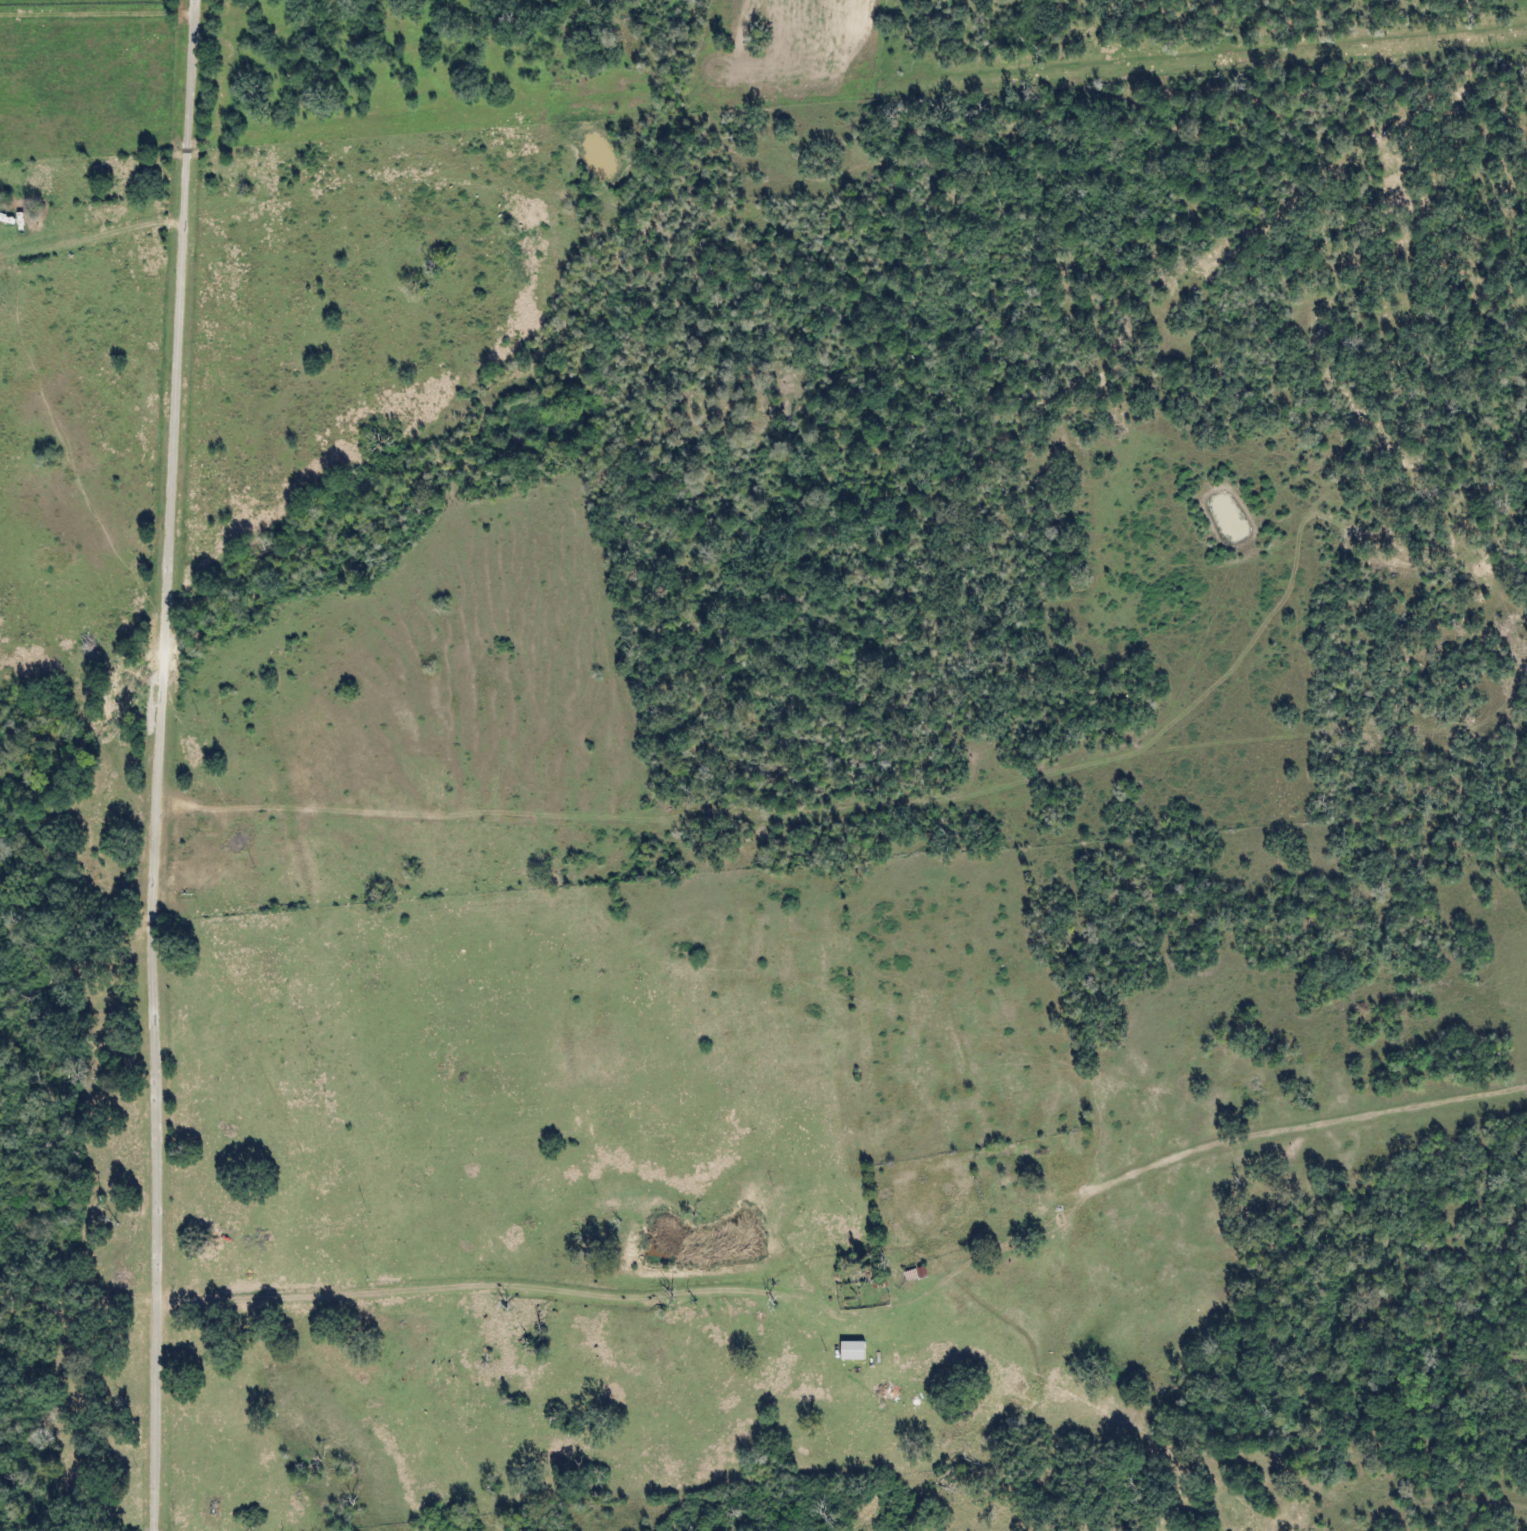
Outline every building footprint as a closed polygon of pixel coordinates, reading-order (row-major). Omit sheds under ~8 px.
[(862,1341),(837,1341),(837,1359),(862,1359),(862,1341)]
